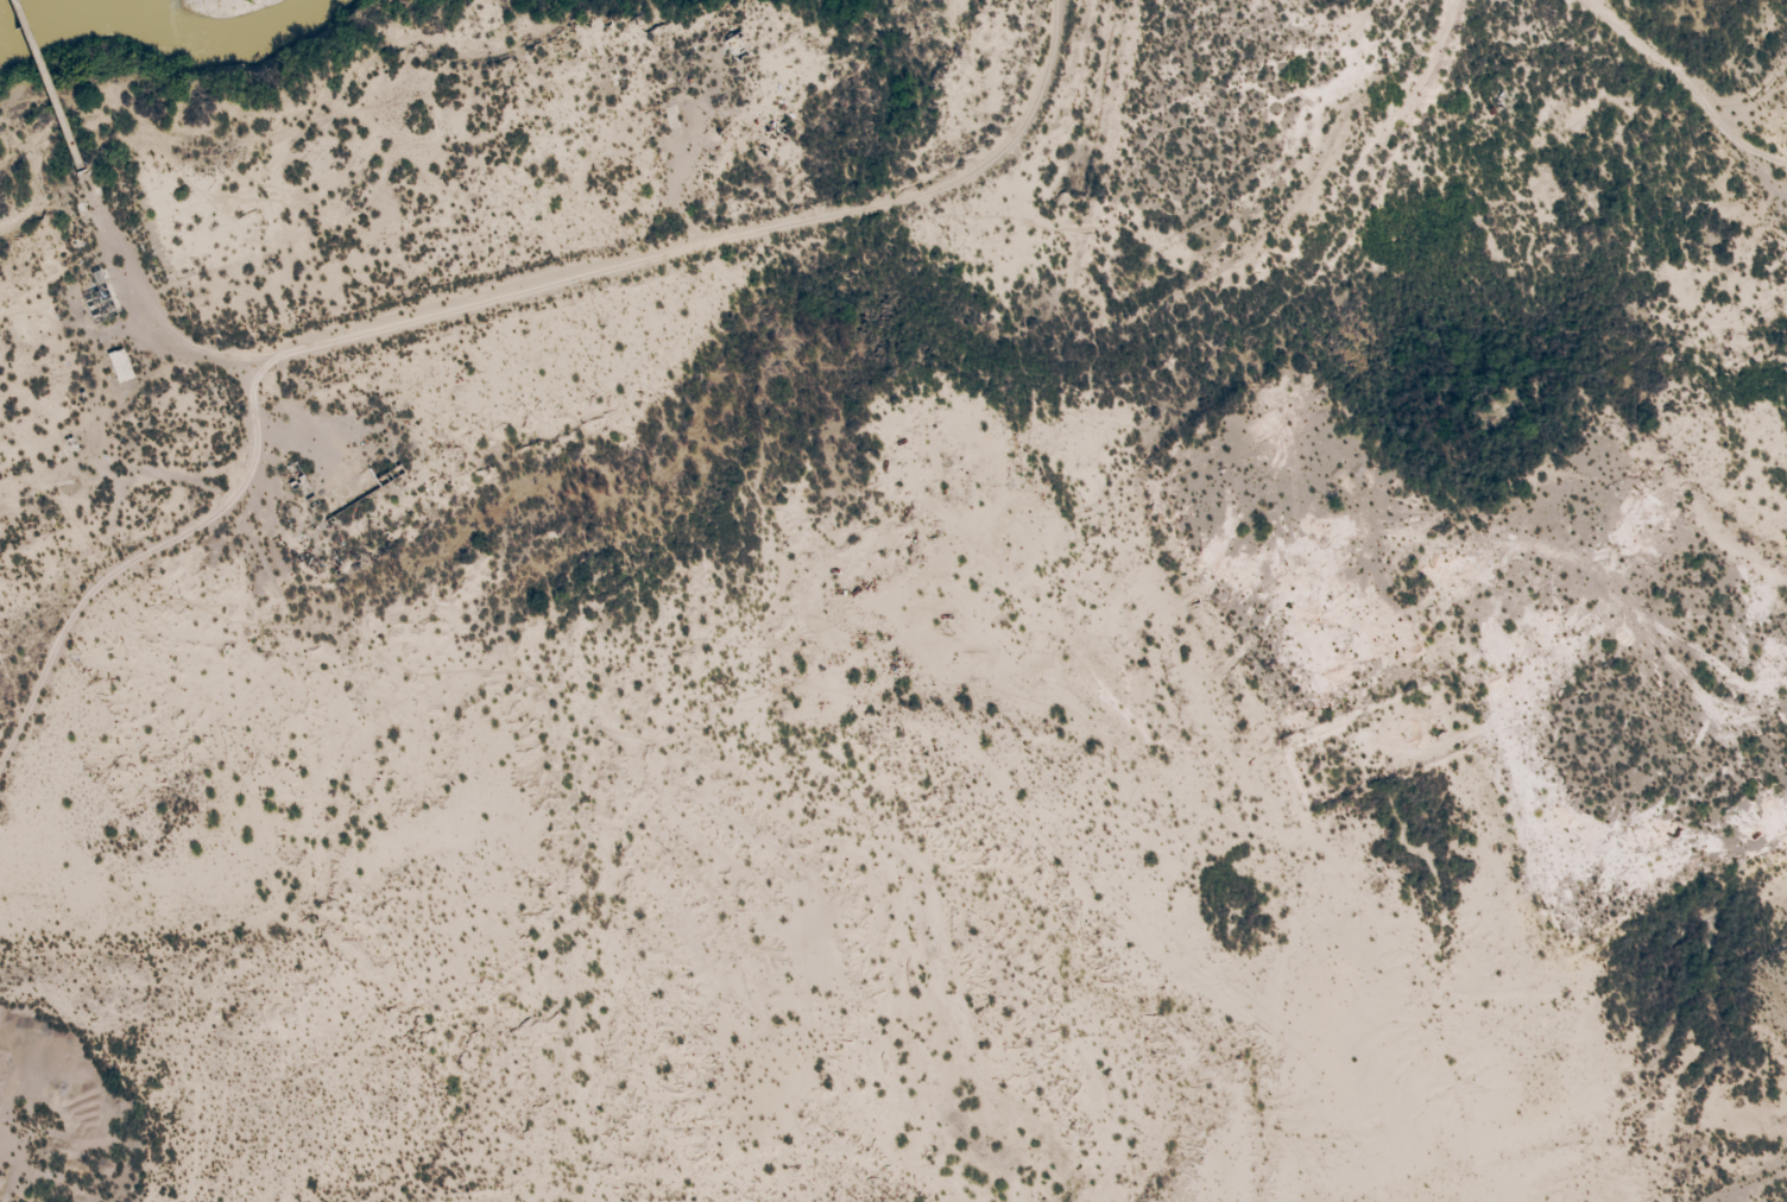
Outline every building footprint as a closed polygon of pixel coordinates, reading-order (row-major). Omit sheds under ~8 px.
[(123,379),(138,373),(128,345),(113,350),(123,379)]
